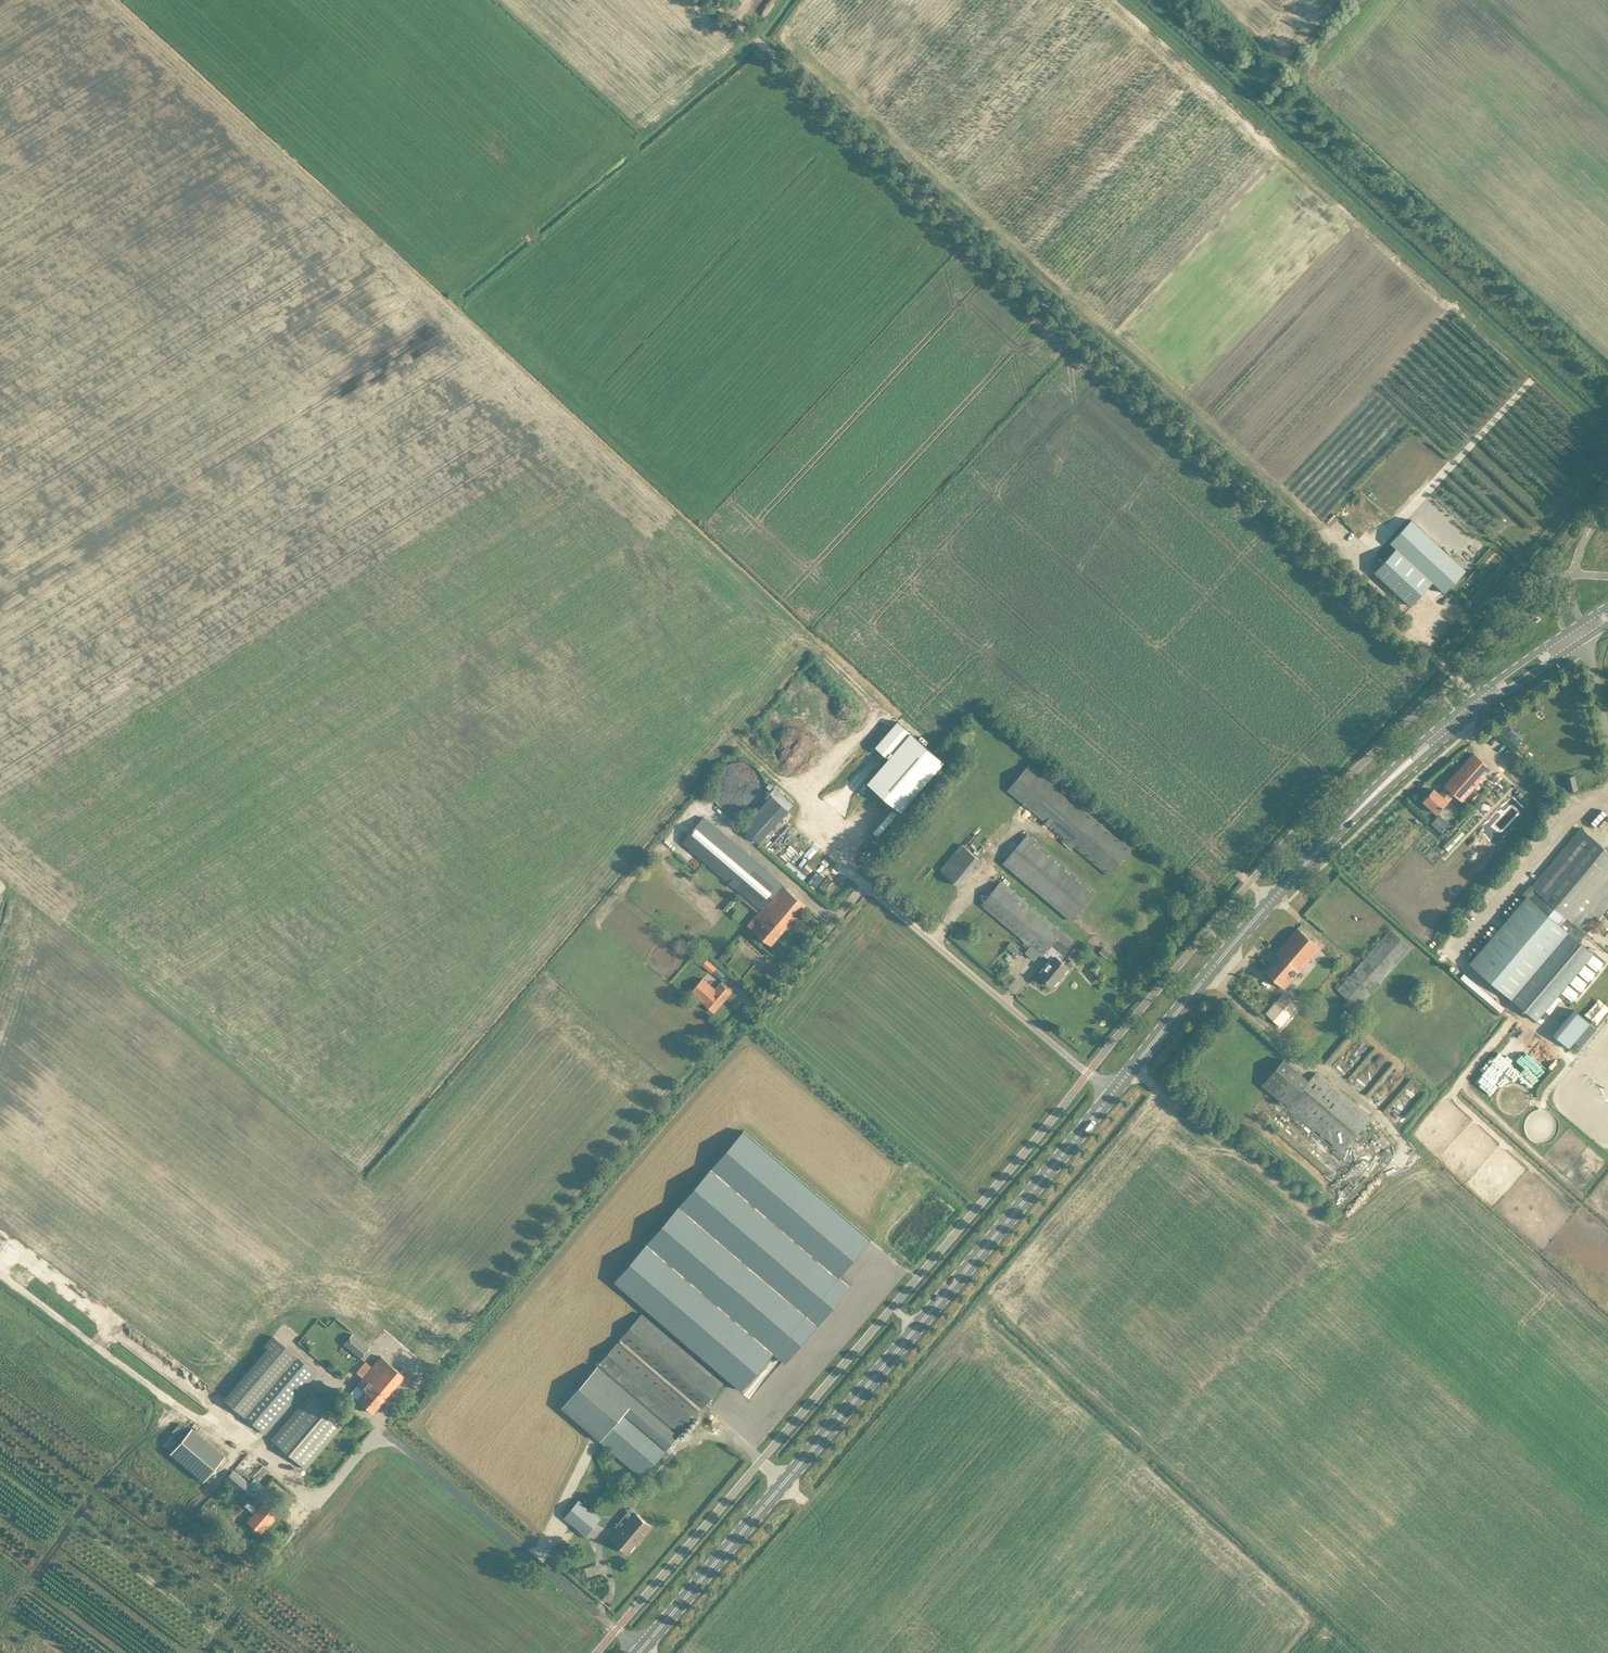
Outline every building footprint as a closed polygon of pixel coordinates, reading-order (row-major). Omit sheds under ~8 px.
[(1396,548),(1374,572),(1411,605),(1433,582),(1445,593),(1466,570),(1411,519),(1390,542),(1396,548)] [(876,746),(878,748),(889,758),(868,782),(901,811),(944,761),(898,721),(876,746)] [(1423,800),(1431,807),(1437,813),(1453,796),(1457,800),(1459,798),(1461,800),(1490,767),(1474,753),(1445,786),(1446,786),(1439,793),(1434,789),(1423,800)] [(713,790),(714,796),(716,801),(719,806),(723,809),(728,812),(733,814),(738,815),(744,814),(749,813),(754,810),(758,807),(762,802),(764,797),(765,792),(766,786),(765,781),(762,776),(759,771),(755,767),(751,764),(745,762),(740,762),(734,762),(729,764),(724,766),(720,770),(716,774),(714,779),(713,785),(713,790)] [(1007,789),(1110,875),(1131,850),(1029,764),(1007,789)] [(1566,777),(1569,791),(1577,789),(1574,775),(1566,777)] [(770,793),(789,810),(793,805),(775,788),(770,793)] [(742,827),(759,842),(789,810),(771,795),(742,827)] [(1431,823),(1442,832),(1449,824),(1439,814),(1431,823)] [(682,842),(761,909),(755,916),(763,923),(755,931),(771,945),(806,904),(703,817),(682,842)] [(1536,1020),(1593,953),(1579,941),(1607,907),(1607,851),(1581,828),(1531,887),(1529,885),(1522,893),(1525,895),(1469,962),(1536,1020)] [(1003,862),(1072,920),(1096,892),(1027,834),(1003,862)] [(980,860),(961,844),(955,851),(974,867),(980,860)] [(805,862),(812,853),(804,847),(797,856),(805,862)] [(823,881),(814,873),(823,862),(814,855),(801,870),(828,892),(843,873),(835,867),(823,881)] [(1051,961),(1039,975),(1053,986),(1068,967),(1061,961),(1065,956),(1066,957),(1077,944),(1001,881),(981,904),(1042,955),(1043,954),(1051,961)] [(1279,956),(1265,972),(1281,985),(1289,976),(1292,979),(1297,974),(1301,977),(1304,974),(1300,970),(1320,947),(1298,927),(1276,953),(1279,956)] [(1344,1004),(1353,1012),(1411,946),(1391,929),(1338,989),(1349,999),(1344,1004)] [(686,943),(693,949),(698,944),(691,938),(686,943)] [(1104,945),(1100,950),(1109,956),(1112,952),(1104,945)] [(689,963),(670,981),(674,985),(693,967),(689,963)] [(709,969),(721,980),(726,974),(714,964),(709,969)] [(1465,974),(1463,977),(1483,994),(1485,991),(1465,974)] [(691,992),(714,1012),(732,991),(721,982),(715,989),(703,978),(691,992)] [(1597,993),(1607,1002),(1607,983),(1597,993)] [(1266,1014),(1280,1026),(1297,1006),(1284,994),(1266,1014)] [(1536,1021),(1540,1025),(1561,1000),(1557,997),(1536,1021)] [(1574,1024),(1566,1017),(1560,1023),(1577,1038),(1590,1023),(1581,1015),(1574,1024)] [(1559,1025),(1552,1034),(1569,1048),(1570,1046),(1576,1040),(1559,1025)] [(1283,1059),(1262,1084),(1341,1152),(1370,1119),(1316,1072),(1308,1081),(1283,1059)] [(743,1130),(614,1281),(731,1381),(741,1390),(773,1353),(776,1355),(783,1361),(785,1363),(850,1287),(838,1277),(870,1239),(743,1130)] [(1501,1273),(1507,1263),(1502,1260),(1496,1270),(1501,1273)] [(678,1435),(696,1415),(698,1416),(700,1414),(698,1412),(723,1383),(642,1313),(562,1407),(643,1477),(667,1449),(667,1448),(678,1435)] [(343,1344),(361,1358),(369,1348),(352,1334),(343,1344)] [(316,1373),(273,1335),(265,1345),(269,1349),(225,1400),(265,1433),(316,1373)] [(381,1356),(349,1393),(357,1399),(372,1413),(404,1376),(381,1356)] [(271,1439),(305,1468),(346,1421),(312,1392),(271,1439)] [(172,1452),(204,1481),(227,1456),(195,1427),(172,1452)] [(247,1520),(253,1525),(261,1532),(275,1515),(262,1504),(261,1505),(256,1500),(261,1494),(233,1470),(224,1480),(258,1508),(247,1520)] [(589,1518),(593,1512),(579,1501),(565,1517),(579,1529),(579,1528),(575,1525),(579,1520),(590,1529),(595,1523),(589,1518)] [(613,1539),(627,1552),(638,1540),(639,1541),(651,1527),(635,1513),(613,1539)]
